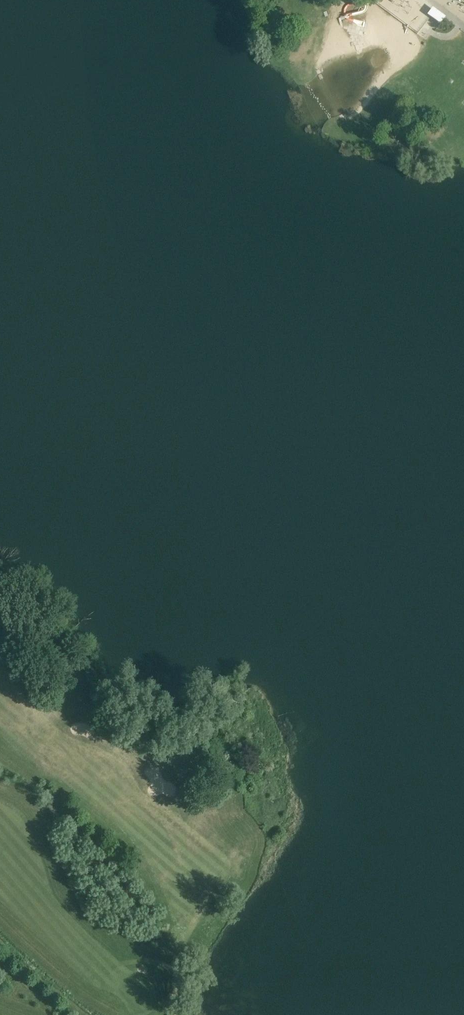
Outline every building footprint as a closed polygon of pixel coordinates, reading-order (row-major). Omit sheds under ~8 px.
[(446,21),(434,12),(428,19),(441,28),(446,21)]
